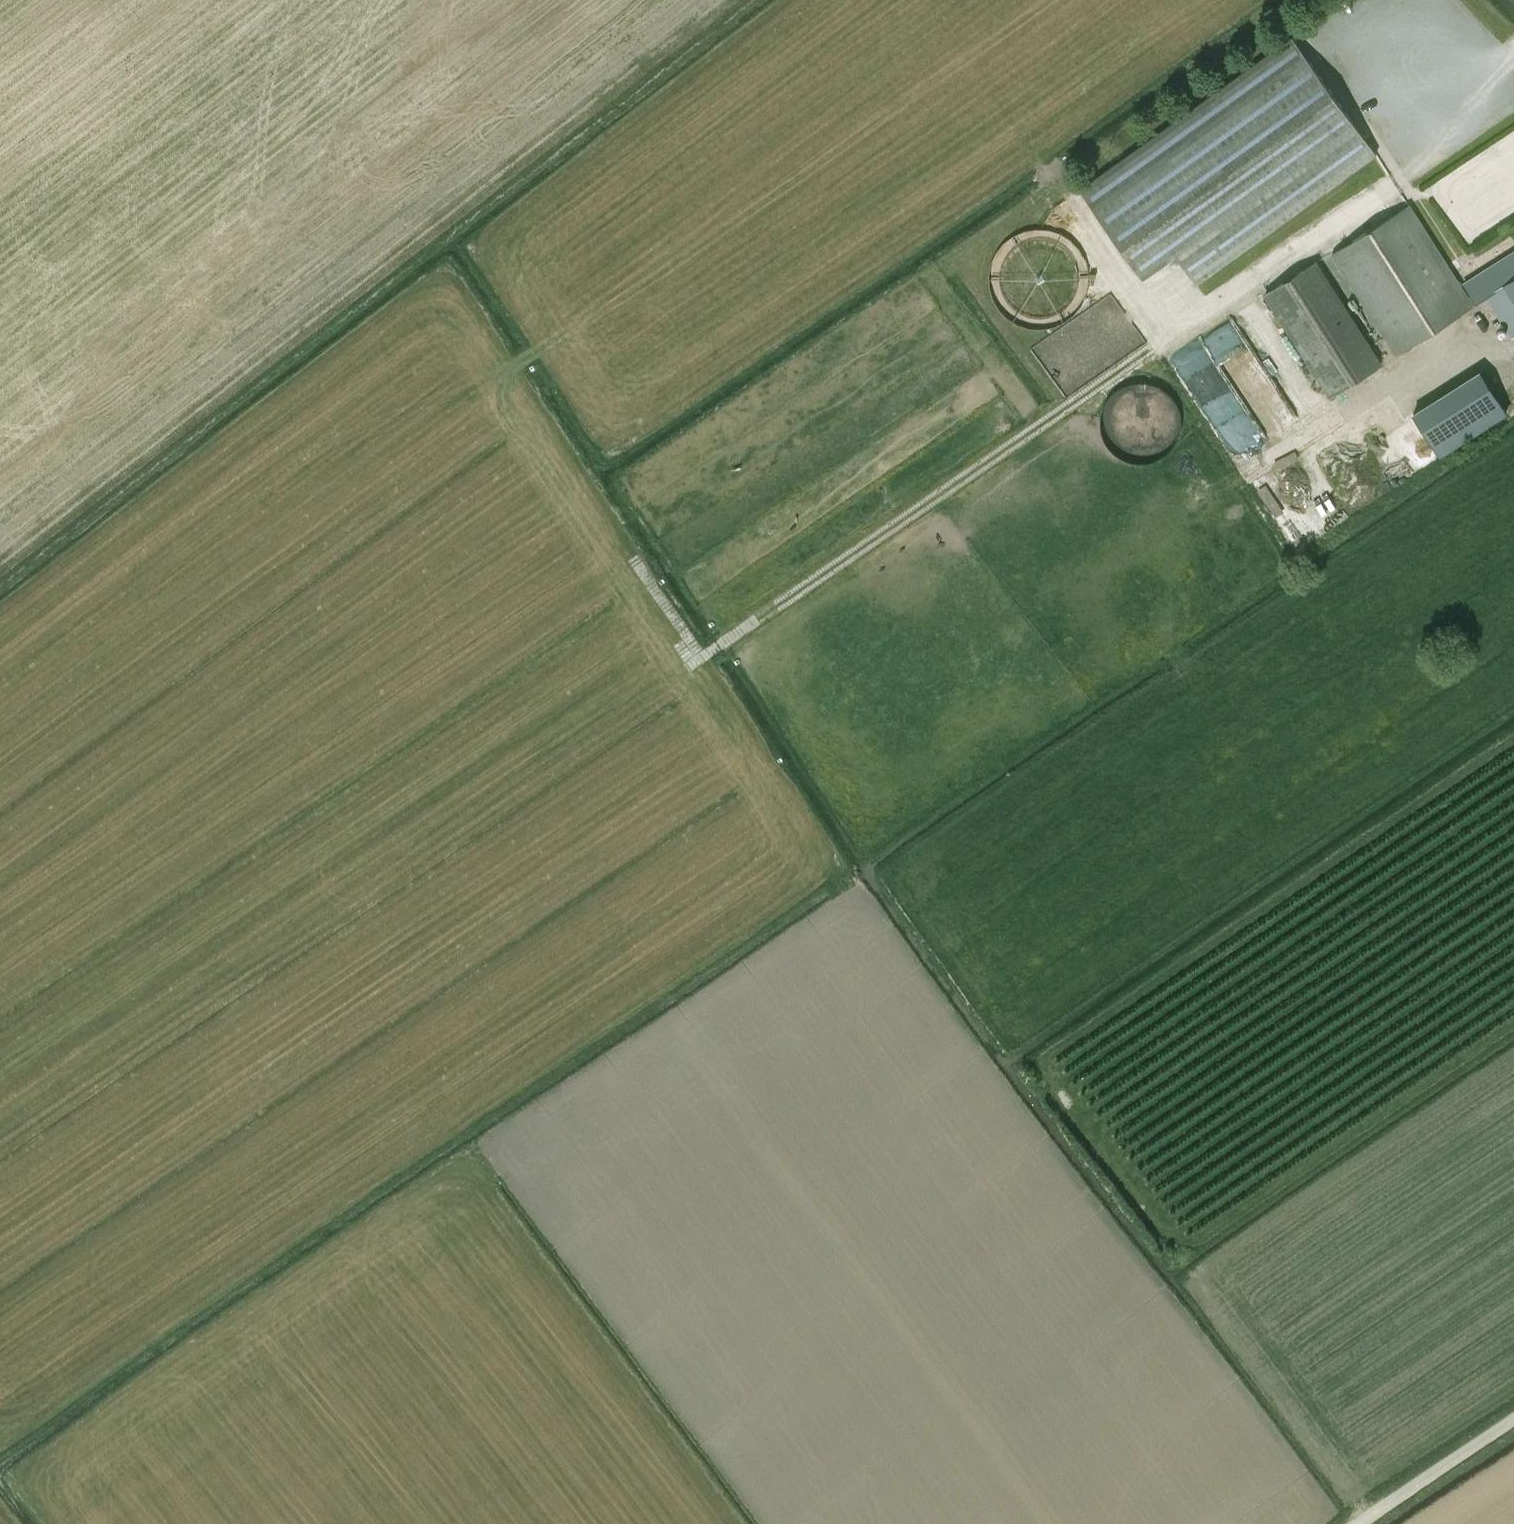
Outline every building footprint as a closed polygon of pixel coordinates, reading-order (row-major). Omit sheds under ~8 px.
[(1113,166),(1079,190),(1143,277),(1176,254),(1197,283),(1377,153),(1293,36),(1113,166)] [(1491,141),(1500,154),(1513,145),(1513,127),(1491,141)] [(1474,306),(1410,203),(1331,253),(1395,355),(1474,306)] [(1010,326),(1081,322),(1075,233),(989,238),(993,307),(1009,306),(1010,326)] [(1463,283),(1476,304),(1486,297),(1512,338),(1513,336),(1513,251),(1463,283)] [(1317,260),(1264,294),(1329,398),(1383,365),(1317,260)] [(1230,438),(1253,423),(1202,345),(1179,359),(1230,438)] [(1481,369),(1427,404),(1453,446),(1507,412),(1481,369)] [(1111,388),(1109,441),(1164,443),(1167,391),(1111,388)]
